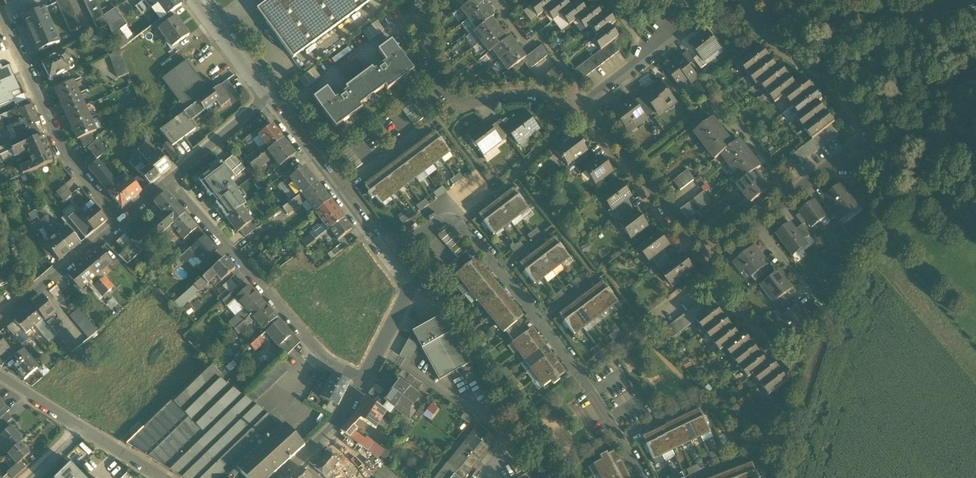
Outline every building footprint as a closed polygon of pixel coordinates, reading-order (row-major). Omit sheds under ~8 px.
[(68,0),(56,0),(57,3),(71,32),(81,27),(68,0)] [(98,30),(108,25),(104,17),(96,0),(84,0),(98,30)] [(151,8),(145,0),(144,0),(135,7),(142,15),(151,8)] [(151,6),(151,7),(161,20),(167,15),(155,0),(149,0),(151,6)] [(167,15),(171,12),(181,5),(178,0),(155,0),(167,15)] [(270,1),(269,1),(278,13),(266,22),(293,59),(373,0),(270,0),(270,1)] [(462,8),(466,5),(462,0),(456,0),(462,8)] [(481,0),(472,0),(466,5),(462,8),(460,9),(468,20),(485,6),(481,0)] [(544,12),(554,4),(551,0),(539,0),(532,5),(529,7),(537,17),(544,12)] [(554,4),(544,12),(552,22),(553,22),(560,16),(570,9),(563,0),(560,0),(554,4)] [(278,13),(269,1),(257,10),(266,22),(278,13)] [(578,2),(570,9),(560,16),(568,26),(576,20),(586,13),(578,2)] [(493,17),(485,6),(468,20),(476,30),(490,19),(493,17)] [(537,17),(529,7),(523,12),(531,22),(537,17)] [(594,7),(586,13),(576,20),(584,30),(589,27),(601,17),(594,7)] [(34,41),(39,52),(60,43),(44,8),(23,17),(28,28),(27,29),(32,42),(34,41)] [(120,50),(129,43),(129,42),(128,43),(120,31),(126,26),(127,25),(115,9),(104,17),(108,25),(120,50)] [(461,24),(468,20),(460,9),(454,14),(461,24)] [(167,15),(161,20),(164,25),(175,17),(171,12),(167,15)] [(606,13),(601,17),(589,27),(597,37),(610,27),(614,24),(606,13)] [(560,16),(553,22),(561,32),(568,26),(560,16)] [(169,37),(175,45),(189,35),(175,17),(164,25),(158,29),(159,29),(166,39),(169,37)] [(498,30),(490,19),(476,30),(473,33),(480,43),(498,30)] [(158,29),(164,25),(161,20),(151,27),(155,32),(159,29),(158,29)] [(468,20),(461,24),(461,25),(469,36),(473,33),(476,30),(468,20)] [(362,32),(369,42),(384,31),(377,22),(362,32)] [(129,42),(129,43),(135,38),(126,26),(120,31),(128,43),(129,42)] [(617,38),(610,27),(597,37),(592,41),(600,51),(603,49),(607,45),(612,42),(617,38)] [(446,28),(438,31),(440,38),(448,35),(446,28)] [(530,29),(524,34),(527,39),(534,34),(530,29)] [(506,40),(498,30),(480,43),(488,53),(491,51),(506,40)] [(700,56),(704,62),(705,62),(704,60),(719,48),(721,50),(721,49),(707,30),(698,37),(699,38),(691,44),(690,42),(690,43),(700,56)] [(473,33),(469,36),(465,38),(473,49),(480,43),(473,33)] [(169,37),(166,39),(172,48),(175,45),(169,37)] [(509,37),(506,40),(491,51),(499,61),(517,48),(509,37)] [(313,98),(335,129),(362,109),(359,106),(384,88),(387,91),(413,71),(391,41),(377,51),(385,62),(374,71),(372,68),(345,88),(347,91),(335,99),(327,88),(313,98)] [(612,42),(607,45),(615,55),(620,51),(612,42)] [(610,59),(615,55),(607,45),(603,49),(610,59)] [(541,46),(536,49),(544,59),(548,55),(541,46)] [(332,59),(334,63),(351,51),(348,47),(332,59)] [(743,62),(751,73),(771,58),(763,47),(743,62)] [(525,58),(517,48),(499,61),(507,71),(522,60),(525,58)] [(704,60),(705,62),(721,50),(719,48),(704,60)] [(539,63),(544,59),(536,49),(531,53),(539,63)] [(605,62),(610,59),(603,49),(600,51),(598,53),(605,62)] [(109,56),(118,78),(129,74),(120,51),(109,56)] [(49,80),(51,81),(53,80),(53,78),(74,68),(66,52),(54,58),(48,61),(42,63),(49,77),(48,78),(49,80)] [(565,52),(559,57),(563,62),(569,58),(565,52)] [(689,66),(695,62),(695,61),(694,60),(688,52),(682,57),(689,66)] [(534,66),(539,63),(531,53),(530,54),(527,57),(534,66)] [(600,66),(605,62),(598,53),(593,56),(600,66)] [(596,70),(600,66),(593,56),(588,60),(596,70)] [(700,56),(694,60),(695,61),(695,62),(701,70),(707,65),(704,62),(700,56)] [(529,70),(534,66),(527,57),(525,58),(522,60),(529,70)] [(666,69),(679,85),(688,79),(691,83),(698,77),(689,66),(682,57),(666,69)] [(760,83),(762,81),(779,68),(771,58),(751,73),(759,83),(760,83)] [(591,73),(596,70),(588,60),(584,64),(591,73)] [(170,110),(176,118),(184,113),(210,93),(186,61),(162,79),(180,103),(170,110)] [(740,64),(749,75),(751,73),(743,62),(740,64)] [(586,77),(591,73),(584,64),(579,67),(586,77)] [(557,66),(552,70),(559,79),(564,76),(557,66)] [(762,81),(770,91),(790,76),(782,66),(779,68),(762,81)] [(581,80),(586,77),(579,67),(574,71),(581,80)] [(1,68),(0,68),(0,109),(14,102),(16,105),(27,100),(24,94),(21,95),(16,84),(18,83),(15,77),(13,78),(9,68),(3,71),(1,68)] [(299,79),(306,89),(321,78),(314,68),(299,79)] [(451,68),(446,72),(451,79),(456,75),(451,68)] [(554,83),(559,79),(552,70),(547,74),(554,83)] [(759,83),(751,73),(749,75),(756,85),(759,83)] [(785,96),(788,94),(798,86),(790,76),(770,91),(778,101),(785,96)] [(788,94),(795,104),(815,89),(807,79),(798,86),(788,94)] [(217,88),(225,99),(226,98),(235,91),(227,80),(219,86),(217,88)] [(55,90),(61,102),(77,95),(74,88),(76,87),(73,81),(55,90)] [(643,95),(655,112),(663,106),(667,111),(677,104),(660,81),(642,95),(643,95)] [(760,83),(767,93),(770,91),(762,81),(760,83)] [(218,99),(211,104),(213,107),(215,109),(219,107),(220,108),(228,103),(229,102),(226,98),(225,99),(217,88),(212,91),(218,99)] [(708,92),(712,98),(718,93),(714,88),(708,92)] [(795,104),(803,115),(820,102),(823,100),(815,89),(795,104)] [(210,93),(184,113),(191,122),(205,111),(204,109),(205,109),(211,104),(218,99),(212,91),(210,93)] [(241,98),(235,91),(226,98),(229,102),(228,103),(230,106),(241,98)] [(778,101),(770,91),(767,93),(775,103),(778,101)] [(79,94),(77,95),(61,102),(66,115),(83,107),(80,100),(81,100),(79,94)] [(785,96),(793,106),(795,104),(788,94),(785,96)] [(643,95),(638,99),(651,116),(655,112),(643,95)] [(611,110),(625,128),(633,122),(637,126),(646,119),(633,103),(629,97),(611,110)] [(399,107),(403,111),(412,104),(409,99),(399,107)] [(646,119),(651,116),(638,99),(633,103),(646,119)] [(800,117),(808,127),(828,112),(820,102),(803,115),(801,116),(800,117)] [(403,111),(406,116),(416,109),(412,104),(403,111)] [(803,115),(795,104),(793,106),(801,116),(803,115)] [(11,143),(8,144),(11,150),(40,137),(35,125),(40,123),(32,105),(23,109),(16,112),(21,122),(22,126),(13,130),(12,130),(17,140),(11,143)] [(85,106),(83,107),(66,115),(72,127),(88,120),(85,113),(87,112),(85,106)] [(663,106),(655,112),(659,117),(667,111),(663,106)] [(406,116),(410,121),(420,114),(416,109),(406,116)] [(19,123),(21,122),(16,112),(7,116),(11,125),(18,122),(19,123)] [(509,131),(519,144),(526,138),(538,129),(525,112),(516,119),(517,120),(512,123),(512,122),(506,127),(509,131)] [(836,123),(828,112),(808,127),(816,138),(818,136),(823,133),(827,129),(832,125),(836,123)] [(196,129),(191,122),(184,113),(176,118),(160,131),(172,146),(196,129)] [(423,118),(420,114),(410,121),(414,126),(423,118)] [(797,119),(805,129),(808,127),(800,117),(797,119)] [(97,118),(91,121),(93,124),(96,131),(102,129),(97,118)] [(694,132),(701,142),(720,127),(713,118),(694,132)] [(90,119),(88,120),(72,127),(78,140),(79,139),(90,134),(94,132),(91,125),(93,124),(91,121),(90,119)] [(497,125),(498,127),(504,135),(509,131),(506,127),(502,121),(497,125)] [(628,133),(637,126),(633,122),(625,128),(628,133)] [(465,134),(482,156),(501,141),(493,130),(488,124),(479,131),(475,127),(465,134)] [(12,130),(13,130),(11,125),(6,128),(8,131),(10,137),(9,138),(11,143),(17,140),(12,130)] [(832,125),(827,129),(835,139),(840,135),(832,125)] [(259,136),(266,145),(269,150),(283,140),(272,126),(259,136)] [(506,138),(504,135),(498,127),(493,130),(501,141),(506,138)] [(727,136),(720,127),(701,142),(708,150),(727,136)] [(816,138),(808,127),(805,129),(813,140),(816,138)] [(830,142),(835,139),(827,129),(823,133),(830,142)] [(8,131),(0,135),(0,137),(2,141),(9,138),(10,137),(8,131)] [(244,140),(247,144),(253,140),(257,137),(253,133),(244,140)] [(435,133),(426,140),(441,159),(449,152),(444,145),(445,143),(441,138),(439,139),(435,133)] [(825,146),(830,142),(823,133),(818,136),(825,146)] [(79,139),(84,149),(93,141),(90,134),(79,139)] [(566,166),(567,166),(571,163),(587,151),(583,145),(584,144),(577,134),(554,151),(560,160),(562,159),(563,158),(568,164),(566,166)] [(257,137),(253,140),(259,149),(261,148),(266,145),(259,136),(257,137)] [(734,145),(727,136),(708,150),(715,159),(721,155),(734,145)] [(820,150),(825,146),(818,136),(816,138),(813,140),(820,150)] [(46,150),(40,137),(11,150),(15,157),(27,151),(30,157),(46,150)] [(9,138),(2,141),(0,142),(0,148),(8,144),(11,143),(9,138)] [(526,138),(519,144),(524,150),(531,144),(526,138)] [(135,148),(137,151),(143,146),(152,157),(157,153),(146,139),(135,148)] [(92,154),(95,151),(102,145),(98,140),(87,148),(92,154)] [(269,150),(268,152),(271,156),(280,167),(295,156),(283,140),(269,150)] [(432,165),(441,159),(426,140),(418,146),(432,165)] [(740,140),(734,145),(721,155),(728,164),(747,149),(740,140)] [(816,153),(820,150),(813,140),(808,144),(816,153)] [(163,147),(174,160),(179,156),(167,143),(163,147)] [(11,150),(8,144),(0,148),(0,156),(3,154),(11,150)] [(811,157),(816,153),(808,144),(804,147),(811,157)] [(107,151),(102,145),(95,151),(100,157),(107,151)] [(268,152),(269,150),(266,145),(261,148),(259,149),(253,154),(257,160),(268,152)] [(338,152),(342,157),(352,150),(348,145),(338,152)] [(140,154),(146,162),(152,157),(143,146),(137,151),(140,154)] [(424,171),(432,165),(418,146),(409,153),(424,171)] [(806,160),(811,157),(804,147),(799,151),(806,160)] [(754,158),(747,149),(728,164),(735,173),(754,158)] [(11,150),(3,154),(5,160),(8,158),(9,160),(15,157),(11,150)] [(32,163),(19,168),(23,175),(29,173),(52,163),(46,150),(30,157),(32,163)] [(342,157),(346,162),(355,155),(352,150),(342,157)] [(97,160),(100,157),(95,151),(92,154),(97,160)] [(571,163),(575,168),(591,156),(587,151),(571,163)] [(801,164),(806,160),(799,151),(794,154),(801,164)] [(157,153),(152,157),(146,162),(148,164),(159,178),(160,178),(171,169),(157,152),(157,153)] [(268,159),(271,156),(268,152),(257,160),(250,165),(255,172),(269,161),(268,159)] [(415,178),(424,171),(409,153),(404,156),(403,155),(400,157),(415,178)] [(0,156),(0,157),(3,163),(9,160),(8,158),(5,160),(3,154),(0,156)] [(129,162),(138,172),(148,164),(146,162),(140,154),(129,162)] [(245,160),(250,165),(257,160),(253,154),(245,160)] [(245,169),(233,155),(224,163),(236,176),(245,169)] [(346,162),(349,167),(359,159),(355,155),(346,162)] [(592,155),(591,156),(575,168),(579,173),(584,169),(583,169),(596,159),(592,155)] [(406,184),(415,178),(400,157),(396,160),(397,162),(392,166),(406,184)] [(594,186),(596,186),(603,181),(603,178),(612,171),(605,163),(600,157),(596,159),(583,169),(584,169),(592,181),(592,183),(594,186)] [(761,167),(754,158),(735,173),(742,182),(756,171),(761,167)] [(362,164),(359,159),(349,167),(353,171),(362,164)] [(441,159),(432,165),(436,171),(445,165),(441,159)] [(88,169),(109,194),(119,186),(109,174),(98,161),(88,169)] [(234,179),(221,162),(198,181),(210,197),(212,195),(218,202),(215,204),(227,219),(241,208),(246,204),(229,182),(234,179)] [(159,178),(148,164),(138,172),(140,175),(149,186),(159,178)] [(428,177),(436,171),(432,165),(424,171),(428,177)] [(398,191),(406,184),(392,166),(387,169),(386,168),(383,170),(398,191)] [(284,183),(296,199),(301,194),(301,195),(316,183),(304,167),(296,174),(285,181),(284,183)] [(19,177),(23,175),(19,168),(14,171),(17,178),(19,177)] [(281,176),(285,181),(296,174),(292,168),(281,176)] [(119,186),(120,187),(130,179),(126,174),(121,178),(114,170),(109,174),(119,186)] [(389,197),(398,191),(383,170),(379,173),(380,175),(375,178),(389,197)] [(688,170),(683,174),(690,183),(695,180),(693,177),(688,170)] [(419,184),(428,177),(424,171),(415,178),(419,184)] [(763,180),(756,171),(742,182),(737,185),(744,194),(763,180)] [(685,187),(690,183),(683,174),(678,177),(685,187)] [(132,182),(141,193),(149,186),(140,175),(132,182)] [(681,191),(685,187),(678,177),(673,181),(681,191)] [(381,204),(389,197),(375,178),(365,186),(370,192),(368,193),(372,199),(375,196),(381,204)] [(132,182),(130,179),(120,187),(131,201),(141,193),(132,182)] [(697,180),(690,183),(693,190),(700,187),(697,180)] [(770,189),(763,180),(744,194),(751,203),(759,198),(768,190),(770,189)] [(17,181),(9,185),(13,193),(21,189),(17,181)] [(612,208),(613,209),(625,199),(631,195),(620,181),(602,195),(612,208)] [(287,200),(289,204),(291,202),(296,199),(284,183),(277,188),(280,191),(282,190),(288,199),(287,200)] [(316,183),(301,195),(305,200),(312,209),(315,213),(330,201),(316,183)] [(701,188),(704,192),(705,193),(711,188),(707,183),(701,188)] [(843,219),(860,207),(843,185),(827,197),(840,215),(843,219)] [(56,193),(64,201),(72,194),(65,186),(56,193)] [(120,187),(119,186),(109,194),(113,199),(117,204),(122,209),(131,201),(120,187)] [(513,190),(505,197),(519,215),(528,209),(522,201),(524,200),(519,195),(518,196),(513,190)] [(759,198),(762,203),(772,195),(768,190),(759,198)] [(875,196),(870,191),(866,200),(871,203),(875,196)] [(699,195),(706,205),(707,205),(711,201),(705,193),(704,192),(699,195)] [(170,226),(171,226),(184,214),(166,193),(154,203),(163,214),(155,221),(162,229),(168,224),(170,226)] [(302,202),(305,200),(301,195),(301,194),(296,199),(291,202),(295,208),(301,204),(302,203),(302,202)] [(695,199),(694,199),(702,209),(702,208),(706,205),(699,195),(695,199)] [(510,222),(519,215),(505,197),(496,203),(510,222)] [(822,201),(826,207),(835,218),(840,215),(827,197),(822,201)] [(614,219),(617,217),(629,207),(631,206),(625,199),(613,209),(612,208),(608,211),(614,219)] [(694,199),(690,203),(697,212),(702,209),(694,199)] [(302,203),(301,204),(308,213),(312,209),(305,200),(302,202),(302,203)] [(315,213),(323,224),(329,231),(330,230),(344,220),(330,201),(315,213)] [(808,222),(811,226),(819,220),(821,222),(827,217),(822,210),(815,201),(800,211),(801,213),(808,222)] [(283,209),(287,215),(295,208),(291,202),(289,204),(283,209)] [(502,228),(510,222),(496,203),(488,210),(502,228)] [(697,212),(690,203),(685,206),(692,216),(697,212)] [(62,212),(68,219),(77,211),(72,204),(62,212)] [(45,218),(50,215),(52,214),(47,206),(40,211),(45,218)] [(95,206),(82,217),(82,218),(94,232),(107,221),(95,206)] [(688,219),(692,216),(685,206),(680,210),(688,219)] [(633,212),(629,207),(617,217),(620,221),(633,212)] [(831,222),(835,218),(826,207),(822,210),(827,217),(831,222)] [(860,207),(843,219),(847,224),(863,212),(860,207)] [(227,219),(238,233),(240,231),(251,222),(252,222),(241,208),(227,219)] [(528,209),(519,215),(523,220),(524,222),(532,215),(528,209)] [(493,235),(502,228),(488,210),(479,216),(483,222),(482,223),(486,229),(487,228),(493,235)] [(618,223),(630,238),(647,226),(635,210),(633,212),(620,221),(618,223)] [(35,214),(36,214),(34,211),(29,214),(32,221),(37,218),(35,214)] [(37,218),(40,221),(45,218),(40,211),(36,214),(35,214),(37,218)] [(82,217),(77,211),(68,219),(69,221),(77,230),(85,239),(94,232),(82,218),(82,217)] [(184,213),(184,214),(171,226),(174,230),(184,240),(188,237),(197,228),(184,213)] [(796,217),(803,225),(808,222),(801,213),(796,217)] [(45,218),(56,237),(61,233),(50,215),(45,218)] [(514,227),(523,220),(519,215),(510,222),(514,227)] [(827,217),(821,222),(825,228),(832,223),(831,222),(827,217)] [(40,221),(52,240),(56,237),(45,218),(40,221)] [(352,230),(344,220),(330,230),(338,241),(352,230)] [(813,228),(821,222),(819,220),(811,226),(813,228)] [(67,228),(72,234),(77,230),(69,221),(64,225),(67,228)] [(164,232),(162,229),(155,221),(131,241),(133,243),(141,252),(149,245),(159,236),(164,232)] [(240,231),(245,238),(257,229),(251,222),(240,231)] [(36,223),(30,225),(34,233),(39,230),(36,223)] [(315,241),(329,231),(323,224),(320,226),(318,225),(312,230),(313,231),(310,234),(311,235),(315,241)] [(266,229),(272,237),(277,233),(271,225),(266,229)] [(777,234),(792,253),(797,249),(799,251),(807,245),(803,240),(796,231),(792,225),(786,229),(786,228),(777,234)] [(796,231),(803,240),(805,239),(806,240),(811,236),(803,225),(796,231)] [(164,232),(159,236),(167,245),(173,240),(169,235),(174,230),(171,226),(170,226),(164,232)] [(67,228),(61,233),(56,237),(70,252),(80,243),(72,234),(67,228)] [(188,237),(195,244),(204,236),(197,228),(188,237)] [(438,237),(442,241),(450,234),(446,229),(438,237)] [(531,239),(540,234),(538,230),(528,235),(531,239)] [(281,231),(273,237),(277,242),(285,236),(281,231)] [(641,246),(651,259),(652,258),(664,249),(669,245),(659,232),(641,246)] [(442,241),(446,245),(455,237),(451,233),(450,234),(442,241)] [(124,251),(125,250),(133,243),(131,241),(125,234),(116,243),(124,251)] [(302,242),(306,248),(315,241),(311,235),(302,242)] [(163,248),(167,245),(159,236),(149,245),(152,248),(158,242),(163,248)] [(176,262),(179,266),(183,262),(185,264),(187,262),(191,258),(198,257),(203,262),(203,263),(210,257),(217,250),(204,236),(195,244),(176,262)] [(70,252),(56,237),(52,240),(48,244),(45,246),(53,255),(59,261),(70,252)] [(459,242),(455,237),(446,245),(450,250),(459,242)] [(38,241),(42,248),(45,246),(48,244),(42,238),(38,241)] [(554,239),(546,246),(560,265),(569,258),(563,251),(565,249),(560,244),(559,245),(554,239)] [(330,252),(334,257),(348,246),(345,241),(330,252)] [(396,286),(366,242),(347,254),(378,299),(396,286)] [(463,246),(459,242),(450,250),(454,254),(463,246)] [(141,252),(133,243),(125,250),(124,251),(119,256),(128,264),(141,252)] [(580,247),(583,254),(590,252),(587,244),(580,247)] [(752,277),(753,277),(761,271),(770,264),(756,245),(733,263),(740,272),(745,268),(747,270),(752,277)] [(42,248),(48,259),(53,255),(45,246),(42,248)] [(419,254),(423,258),(432,250),(428,246),(419,254)] [(467,251),(463,246),(454,254),(458,259),(467,251)] [(551,271),(560,265),(546,246),(537,252),(551,271)] [(100,248),(83,262),(95,277),(101,273),(112,263),(100,248)] [(652,258),(658,266),(669,257),(664,249),(652,258)] [(423,258),(427,263),(435,255),(432,250),(423,258)] [(830,255),(834,260),(839,256),(836,251),(830,255)] [(543,278),(551,271),(537,252),(529,259),(543,278)] [(669,277),(675,285),(695,269),(683,254),(672,262),(661,270),(667,278),(669,277)] [(427,263),(431,267),(439,259),(435,255),(427,263)] [(198,257),(191,258),(198,266),(203,262),(198,257)] [(198,266),(206,275),(211,270),(217,265),(210,257),(203,263),(203,262),(198,266)] [(672,262),(669,257),(658,266),(661,270),(672,262)] [(193,269),(198,266),(191,258),(187,262),(193,269)] [(569,258),(560,265),(564,269),(572,263),(569,258)] [(217,265),(211,270),(206,275),(202,279),(207,284),(216,276),(221,282),(234,270),(235,270),(234,269),(225,259),(224,259),(217,265)] [(431,267),(434,272),(443,264),(439,259),(431,267)] [(534,284),(543,278),(529,259),(520,266),(524,271),(523,272),(527,278),(528,277),(534,284)] [(456,274),(463,283),(481,268),(474,260),(468,264),(467,263),(462,267),(463,269),(456,274)] [(92,280),(95,277),(83,262),(68,275),(81,289),(87,284),(92,280)] [(447,268),(443,264),(434,272),(438,276),(447,268)] [(12,282),(3,265),(0,266),(0,288),(12,282)] [(332,309),(298,267),(282,280),(316,322),(332,309)] [(463,283),(470,291),(489,275),(486,272),(485,273),(481,268),(463,283)] [(747,270),(742,275),(747,281),(752,277),(747,270)] [(775,301),(776,302),(784,296),(794,288),(785,277),(786,276),(782,270),(761,286),(766,292),(767,291),(775,301)] [(752,277),(755,282),(764,275),(761,271),(753,277),(752,277)] [(99,282),(105,277),(101,273),(95,277),(99,282)] [(470,291),(476,300),(494,285),(491,280),(492,278),(489,275),(470,291)] [(103,297),(108,292),(99,282),(95,277),(92,280),(96,285),(94,286),(103,297)] [(105,277),(99,282),(108,292),(114,288),(105,277)] [(572,289),(582,282),(579,278),(569,284),(572,289)] [(202,279),(194,286),(199,292),(207,284),(202,279)] [(99,300),(103,297),(94,286),(96,285),(92,280),(87,284),(99,300)] [(223,287),(226,290),(230,294),(237,288),(230,280),(223,287)] [(464,296),(470,291),(463,283),(456,288),(463,297),(464,296)] [(602,283),(594,290),(608,309),(617,302),(611,294),(613,293),(608,288),(607,289),(602,283)] [(476,300),(483,308),(503,291),(500,288),(498,289),(494,285),(476,300)] [(179,310),(199,292),(194,286),(173,304),(173,305),(179,310)] [(246,310),(251,316),(265,304),(249,287),(245,290),(242,293),(236,299),(246,310)] [(242,293),(237,288),(230,294),(222,302),(227,307),(228,306),(236,299),(242,293)] [(222,302),(230,294),(226,290),(218,298),(222,302)] [(599,315),(608,309),(594,290),(585,296),(599,315)] [(470,291),(464,296),(471,304),(476,300),(470,291)] [(483,308),(490,316),(508,301),(504,296),(506,295),(503,291),(483,308)] [(591,322),(599,315),(585,296),(580,300),(579,298),(575,301),(591,322)] [(772,304),(777,311),(788,303),(789,302),(784,296),(776,302),(775,301),(772,304)] [(43,319),(45,321),(49,318),(55,312),(42,297),(32,306),(43,319)] [(118,304),(113,298),(107,303),(112,309),(118,304)] [(236,299),(228,306),(238,316),(246,310),(236,299)] [(705,300),(700,303),(707,313),(712,309),(705,300)] [(490,316),(497,324),(515,309),(508,301),(490,316)] [(582,328),(591,322),(575,301),(572,304),(573,305),(568,309),(582,328)] [(702,316),(707,313),(700,303),(695,307),(702,316)] [(793,309),(788,303),(777,311),(782,317),(793,309)] [(277,318),(265,304),(251,316),(254,320),(263,330),(277,318)] [(787,325),(794,334),(811,321),(799,304),(793,309),(782,317),(778,320),(784,328),(787,325)] [(704,330),(705,331),(725,316),(717,305),(712,309),(707,313),(702,316),(697,320),(700,325),(702,323),(706,328),(704,330)] [(35,326),(43,319),(32,306),(14,320),(15,321),(22,329),(26,334),(35,326)] [(236,318),(238,316),(228,306),(227,307),(236,318)] [(697,320),(702,316),(695,307),(690,310),(697,320)] [(70,316),(89,339),(97,332),(78,309),(70,316)] [(505,331),(509,337),(522,327),(518,321),(522,318),(515,309),(497,324),(504,333),(505,331)] [(574,335),(582,328),(568,309),(559,316),(564,322),(562,323),(567,329),(568,327),(574,335)] [(599,315),(603,320),(612,314),(608,309),(599,315)] [(230,324),(235,330),(251,316),(246,310),(238,316),(236,318),(230,324)] [(697,320),(690,310),(685,314),(693,324),(697,320)] [(419,345),(421,349),(422,349),(453,331),(443,314),(412,332),(413,333),(419,345)] [(688,327),(693,324),(685,314),(681,318),(688,327)] [(591,322),(595,327),(603,320),(599,315),(591,322)] [(254,320),(251,316),(235,330),(238,334),(254,320)] [(712,340),(713,341),(732,326),(725,316),(705,331),(708,335),(710,334),(714,339),(712,340)] [(51,320),(49,318),(45,321),(49,326),(53,331),(56,334),(61,330),(52,319),(51,320)] [(683,331),(688,327),(681,318),(676,321),(683,331)] [(43,319),(35,326),(41,333),(49,326),(45,321),(43,319)] [(265,333),(278,347),(292,335),(279,320),(265,333)] [(7,328),(14,336),(22,329),(15,321),(7,328)] [(678,335),(683,331),(676,321),(671,325),(678,335)] [(591,322),(582,328),(586,333),(595,327),(591,322)] [(674,338),(678,335),(671,325),(666,329),(674,338)] [(787,325),(784,328),(791,336),(794,334),(787,325)] [(41,333),(45,338),(49,342),(57,335),(56,334),(53,331),(49,326),(41,333)] [(720,352),(725,348),(740,336),(732,326),(713,341),(716,346),(718,344),(722,349),(720,351),(720,352)] [(518,352),(537,338),(531,329),(527,332),(522,327),(509,337),(513,342),(512,343),(518,352)] [(29,338),(26,334),(22,329),(14,336),(12,337),(21,345),(29,338)] [(669,342),(674,338),(666,329),(662,332),(669,342)] [(57,335),(72,353),(80,346),(67,331),(64,333),(61,330),(56,334),(57,335)] [(470,363),(453,331),(422,349),(439,380),(470,363)] [(413,333),(409,340),(408,340),(399,356),(409,362),(418,345),(419,345),(413,333)] [(732,357),(733,358),(753,343),(745,333),(740,336),(725,348),(729,353),(731,351),(735,356),(732,357)] [(294,337),(292,335),(278,347),(280,349),(294,337)] [(250,346),(255,351),(265,343),(260,337),(250,346)] [(285,357),(300,343),(294,337),(280,349),(278,350),(285,357)] [(518,352),(525,361),(544,347),(537,338),(518,352)] [(8,349),(0,339),(0,356),(8,349)] [(518,352),(512,343),(507,347),(513,355),(518,352)] [(740,367),(741,368),(761,353),(753,343),(733,358),(736,362),(739,361),(742,365),(740,367)] [(525,361),(531,369),(552,354),(549,351),(547,352),(544,347),(525,361)] [(24,380),(37,370),(37,369),(36,369),(26,357),(26,356),(25,356),(22,352),(15,357),(19,362),(13,367),(14,367),(24,380)] [(749,379),(753,375),(769,363),(761,353),(741,368),(744,373),(746,371),(750,376),(748,378),(749,379)] [(531,369),(537,378),(556,364),(553,359),(554,358),(552,354),(531,369)] [(685,362),(683,364),(685,369),(692,366),(690,360),(685,362)] [(761,384),(761,385),(781,370),(773,360),(769,363),(753,375),(756,379),(759,377),(763,382),(761,384)] [(531,369),(525,361),(520,364),(526,373),(531,369)] [(244,396),(253,403),(287,371),(279,362),(244,396)] [(181,477),(228,477),(231,475),(237,469),(240,472),(241,474),(245,477),(268,477),(304,446),(284,425),(280,430),(267,415),(268,414),(253,403),(244,396),(244,397),(243,397),(219,379),(222,376),(219,373),(210,364),(190,383),(191,383),(172,401),(172,400),(144,428),(134,437),(126,445),(181,477)] [(564,374),(556,364),(537,378),(544,387),(551,381),(554,385),(559,381),(558,379),(564,374)] [(43,378),(50,372),(43,365),(37,370),(43,378)] [(531,369),(526,373),(532,382),(537,378),(531,369)] [(789,380),(781,370),(761,385),(765,390),(767,388),(771,393),(769,395),(769,396),(789,380)] [(411,385),(412,384),(415,379),(409,375),(405,381),(411,385)] [(537,378),(532,382),(531,383),(537,391),(544,387),(537,378)] [(419,389),(419,388),(421,386),(422,384),(415,379),(412,384),(419,389)] [(399,380),(392,389),(403,397),(409,388),(399,380)] [(379,395),(379,396),(383,391),(375,384),(372,389),(379,395)] [(427,387),(422,384),(421,386),(422,387),(421,389),(419,388),(419,389),(424,392),(427,387)] [(338,406),(344,394),(326,385),(320,397),(330,402),(338,406)] [(709,385),(702,390),(706,395),(713,390),(709,385)] [(403,397),(402,398),(413,406),(420,396),(409,388),(403,397)] [(369,394),(376,400),(379,396),(379,395),(372,389),(369,394)] [(402,398),(403,397),(392,389),(384,400),(394,408),(402,398)] [(384,400),(379,396),(376,400),(375,402),(390,414),(394,408),(384,400)] [(355,414),(354,415),(359,419),(375,428),(386,412),(366,398),(355,414)] [(411,409),(413,406),(402,398),(394,408),(409,420),(415,412),(411,409)] [(1,418),(9,410),(0,400),(0,417),(1,418)] [(321,410),(332,415),(336,411),(338,406),(330,402),(328,407),(323,404),(321,410)] [(428,415),(426,418),(429,421),(438,408),(431,403),(425,412),(428,415)] [(726,403),(718,409),(723,415),(730,409),(726,403)] [(419,409),(415,415),(420,419),(422,416),(424,413),(419,409)] [(691,416),(701,437),(711,432),(707,424),(709,423),(706,417),(704,417),(701,411),(691,416)] [(3,427),(12,419),(7,413),(0,419),(0,423),(3,427)] [(461,418),(470,424),(473,419),(464,413),(461,418)] [(354,415),(350,420),(355,424),(359,419),(354,415)] [(692,441),(701,437),(691,416),(686,418),(685,416),(681,418),(692,441)] [(682,446),(692,441),(681,418),(677,420),(677,422),(672,425),(682,446)] [(353,426),(355,424),(350,420),(341,430),(350,437),(355,432),(357,429),(353,426)] [(128,432),(134,437),(144,428),(139,422),(128,432)] [(448,464),(457,471),(481,441),(488,433),(479,425),(448,464)] [(672,451),(682,446),(672,425),(666,427),(665,426),(661,427),(672,451)] [(12,451),(20,443),(23,441),(11,427),(0,436),(0,441),(5,446),(6,445),(12,451)] [(663,455),(672,451),(661,427),(657,429),(658,431),(653,434),(663,455)] [(350,437),(368,451),(374,443),(366,437),(364,439),(355,432),(350,437)] [(713,437),(711,432),(701,437),(704,442),(713,437)] [(488,433),(481,441),(489,448),(496,439),(488,433)] [(653,460),(663,455),(653,434),(643,439),(646,445),(644,446),(647,452),(649,452),(653,460)] [(339,441),(335,446),(345,454),(349,449),(339,441)] [(489,448),(481,441),(457,471),(454,475),(457,477),(465,477),(489,448)] [(92,452),(83,442),(79,446),(89,456),(92,452)] [(30,454),(20,443),(12,451),(8,455),(16,464),(17,465),(21,462),(30,454)] [(385,451),(374,443),(368,451),(379,459),(380,457),(385,451)] [(326,477),(364,477),(358,473),(331,448),(314,467),(326,477)] [(385,451),(380,457),(384,460),(391,452),(387,449),(385,451)] [(376,470),(381,461),(363,451),(358,459),(376,470)] [(663,455),(666,461),(666,462),(675,457),(672,451),(663,455)] [(594,464),(599,474),(620,463),(614,452),(607,455),(606,453),(600,456),(602,460),(594,464)] [(721,458),(723,463),(734,459),(732,454),(721,458)] [(663,455),(653,460),(655,466),(666,461),(663,455)] [(718,457),(707,461),(710,468),(721,463),(718,457)] [(10,475),(17,468),(21,472),(26,468),(21,462),(17,465),(16,464),(7,472),(10,475)] [(448,464),(447,463),(436,477),(451,477),(454,475),(457,471),(448,464)] [(601,477),(614,477),(626,471),(624,467),(622,468),(620,463),(599,474),(601,477)] [(55,477),(84,477),(70,464),(55,477)] [(592,477),(599,474),(594,464),(587,468),(592,477)] [(743,468),(747,477),(759,477),(761,477),(758,471),(756,471),(754,464),(743,468)] [(311,477),(301,467),(289,477),(311,477)] [(21,472),(17,468),(10,475),(12,477),(14,477),(21,472)] [(743,468),(733,472),(736,477),(747,477),(743,468)] [(231,475),(228,477),(235,477),(240,472),(237,469),(231,475)]
